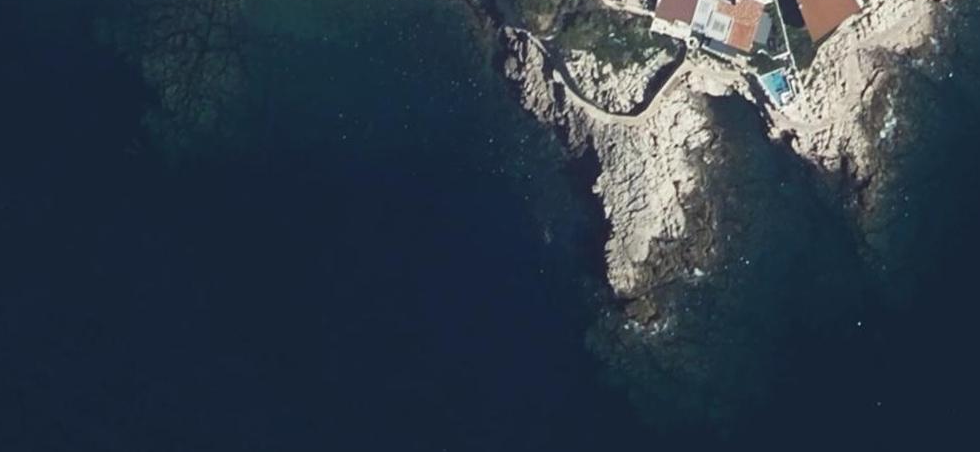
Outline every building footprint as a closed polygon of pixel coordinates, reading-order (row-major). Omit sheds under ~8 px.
[(729,0),(659,0),(656,9),(753,38),(765,0),(736,0),(735,2),(729,0)] [(818,32),(863,0),(804,0),(818,32)]
